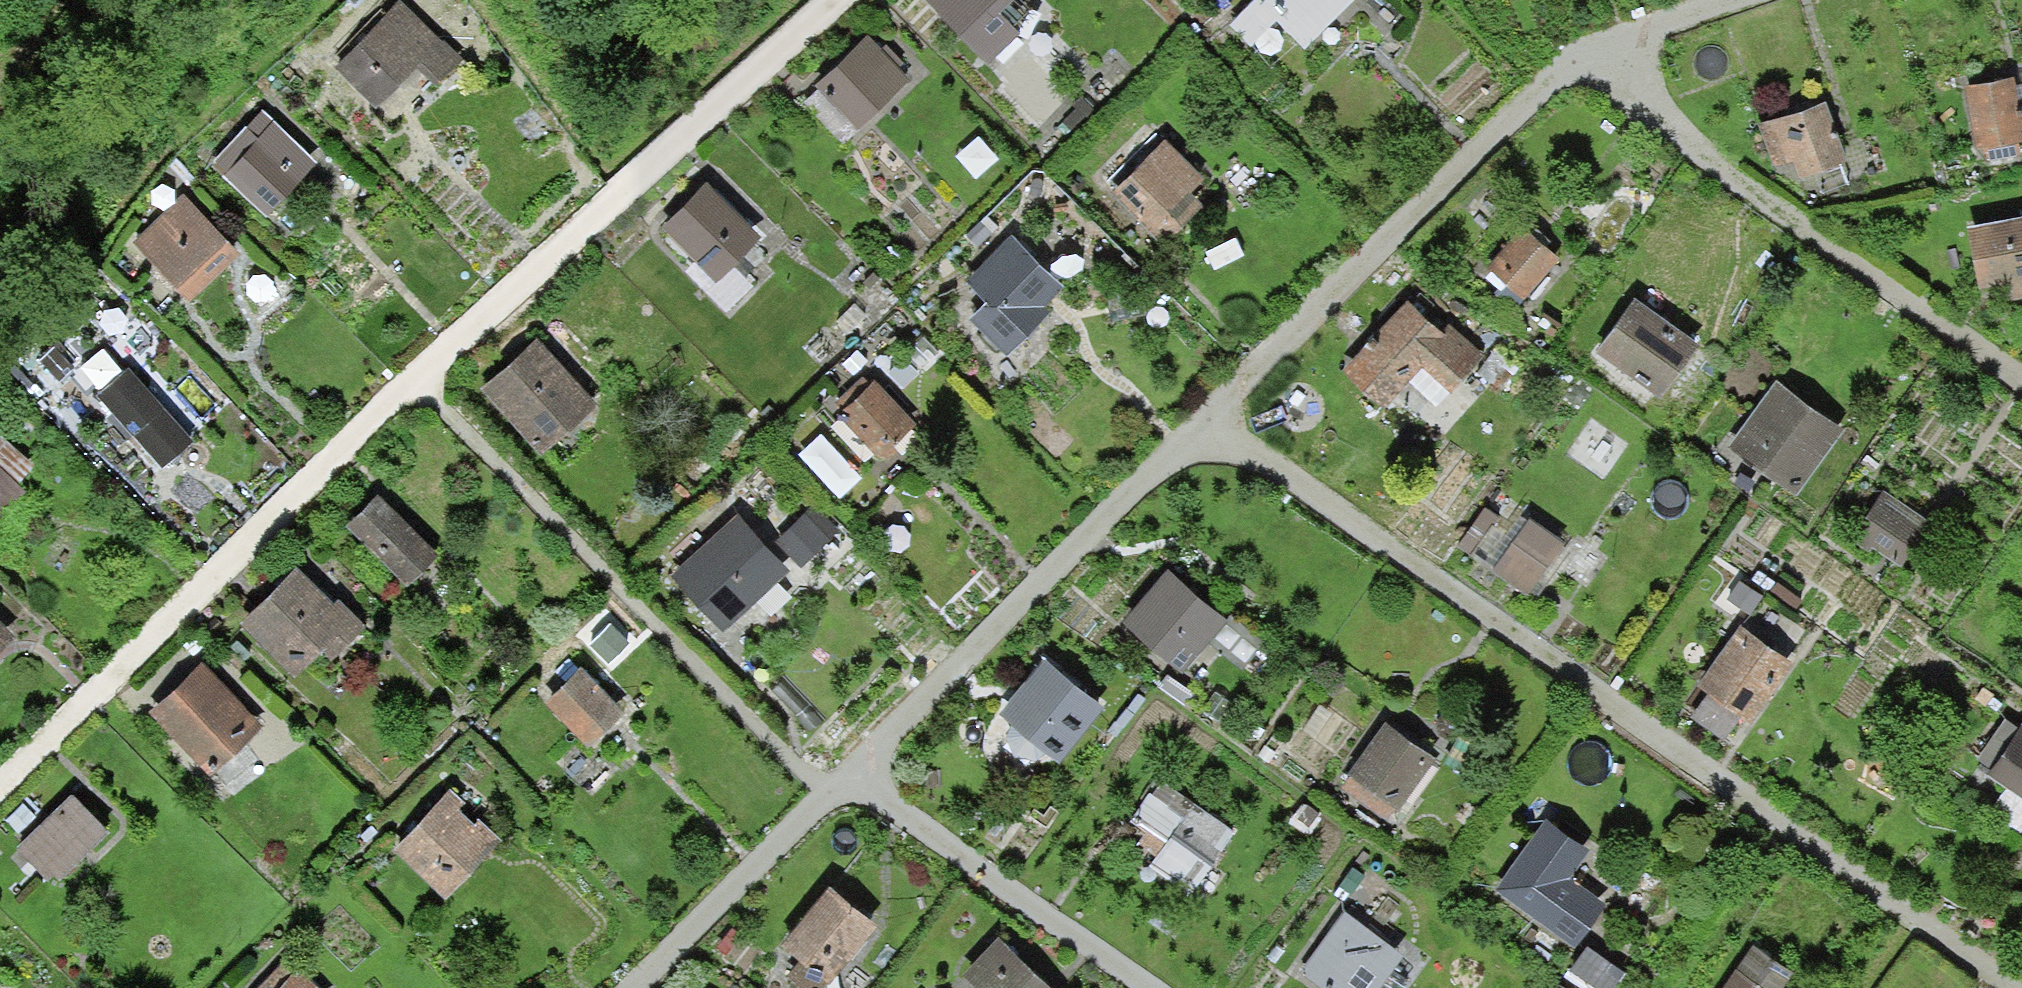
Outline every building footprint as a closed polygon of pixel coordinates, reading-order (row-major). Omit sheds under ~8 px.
[(404,0),(392,0),(329,64),(374,108),(415,67),(432,83),(460,55),(404,0)] [(988,65),(1021,34),(1000,13),(1013,0),(926,0),(988,65)] [(1306,52),(1355,6),(1349,0),(1258,0),(1306,52)] [(869,38),(814,86),(856,133),(911,84),(869,38)] [(1957,91),(1972,166),(2021,156),(2021,78),(1957,91)] [(1821,99),(1760,124),(1776,162),(1811,195),(1855,178),(1821,99)] [(312,157),(256,104),(206,157),(262,210),(312,157)] [(1164,139),(1103,191),(1152,248),(1213,195),(1164,139)] [(709,182),(662,229),(714,283),(762,237),(709,182)] [(184,192),(131,238),(185,298),(237,252),(184,192)] [(1965,219),(1976,284),(2002,280),(2004,294),(2021,291),(2021,210),(1965,219)] [(1521,222),(1483,260),(1521,298),(1559,259),(1521,222)] [(1007,235),(963,279),(1013,329),(1058,285),(1007,235)] [(1438,330),(1406,299),(1341,366),(1385,408),(1408,383),(1432,406),(1488,348),(1453,314),(1438,330)] [(1699,346),(1632,299),(1596,349),(1663,397),(1699,346)] [(542,338),(482,387),(540,458),(600,409),(542,338)] [(125,364),(94,390),(157,466),(188,440),(125,364)] [(1841,432),(1772,379),(1725,440),(1794,493),(1841,432)] [(875,385),(841,419),(884,461),(918,426),(875,385)] [(43,473),(2,429),(0,431),(0,513),(43,473)] [(1925,517),(1883,489),(1852,536),(1893,564),(1925,517)] [(375,494),(346,522),(405,583),(434,555),(375,494)] [(727,510),(662,571),(718,631),(784,570),(727,510)] [(1526,515),(1489,567),(1529,596),(1566,544),(1526,515)] [(295,568),(235,622),(288,680),(317,654),(325,662),(364,626),(337,596),(328,604),(295,568)] [(1164,572),(1126,617),(1183,666),(1222,622),(1164,572)] [(12,637),(0,624),(0,647),(12,637)] [(1793,663),(1738,624),(1692,688),(1748,727),(1793,663)] [(1042,659),(985,733),(1045,778),(1101,704),(1042,659)] [(199,665),(146,711),(202,774),(255,729),(199,665)] [(575,665),(535,701),(585,756),(625,720),(575,665)] [(2021,718),(1981,776),(2021,804),(2021,718)] [(1430,759),(1382,719),(1334,777),(1382,817),(1430,759)] [(1235,828),(1155,772),(1123,816),(1161,843),(1139,873),(1181,903),(1235,828)] [(455,781),(387,848),(439,899),(506,832),(455,781)] [(69,792),(11,843),(44,881),(102,830),(69,792)] [(1541,818),(1491,894),(1572,947),(1599,904),(1564,881),(1586,847),(1541,818)] [(771,951),(820,987),(823,987),(871,925),(820,887),(771,951)] [(1297,972),(1318,987),(1377,987),(1401,956),(1342,912),(1297,972)] [(959,977),(971,987),(1049,987),(995,938),(959,977)] [(1746,943),(1717,987),(1776,987),(1788,970),(1746,943)] [(274,987),(318,987),(296,966),(274,987)]
